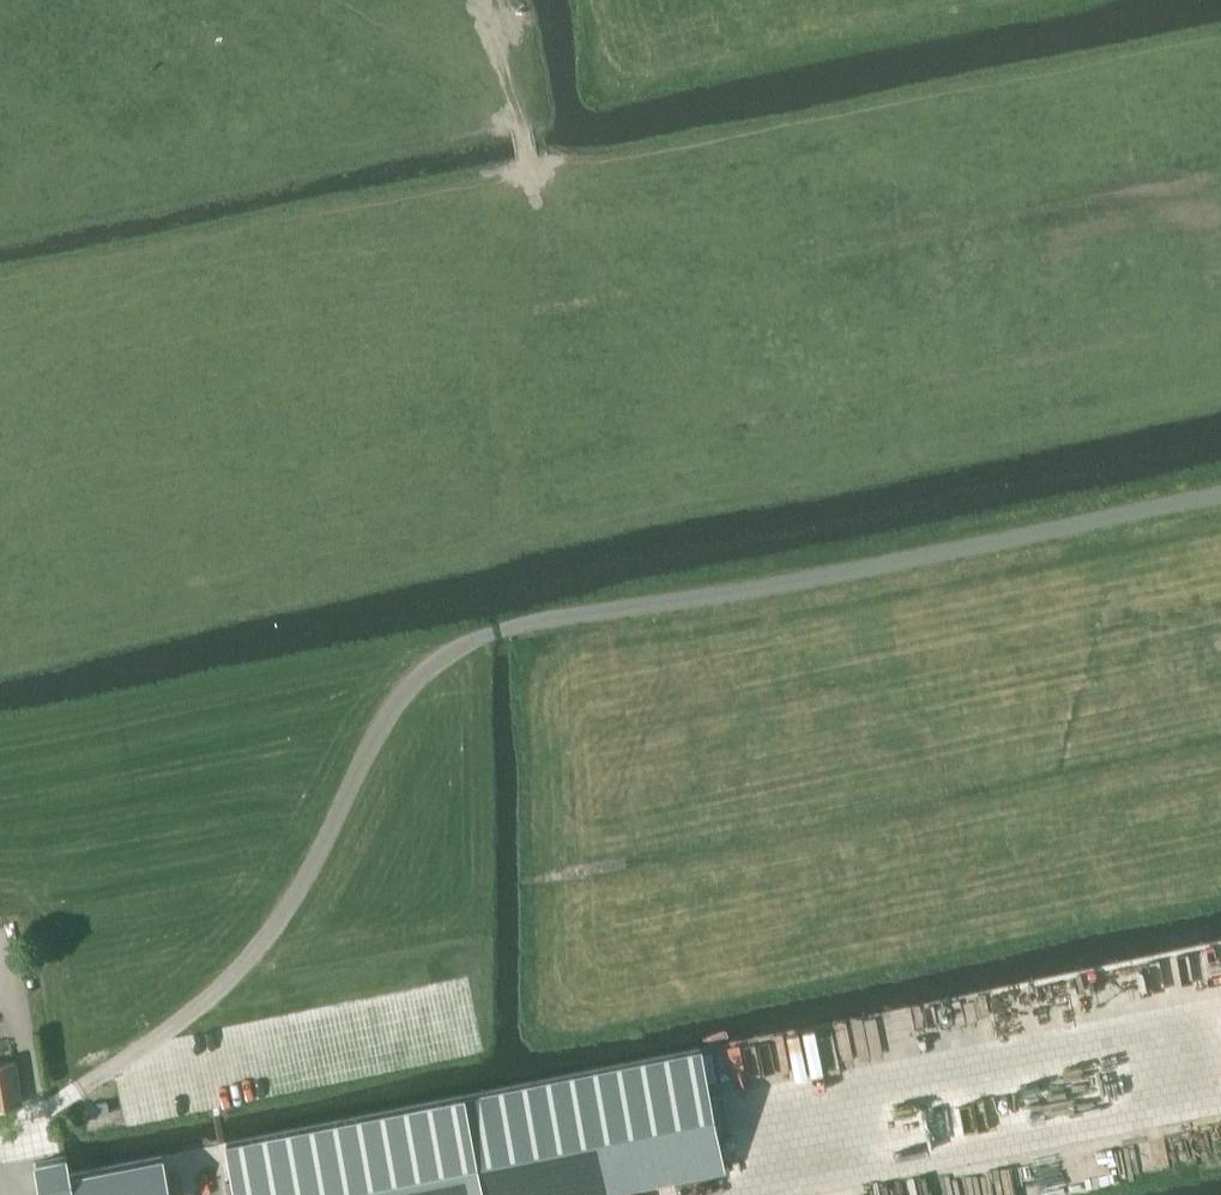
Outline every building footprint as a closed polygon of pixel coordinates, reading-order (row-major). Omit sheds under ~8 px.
[(227,1142),(238,1194),(585,1194),(724,1168),(700,1048),(227,1142)] [(19,1080),(15,1059),(0,1061),(0,1083),(19,1080)] [(19,1080),(0,1083),(0,1106),(22,1102),(19,1080)] [(43,1194),(170,1194),(162,1156),(68,1174),(64,1155),(36,1160),(40,1179),(43,1194)]
